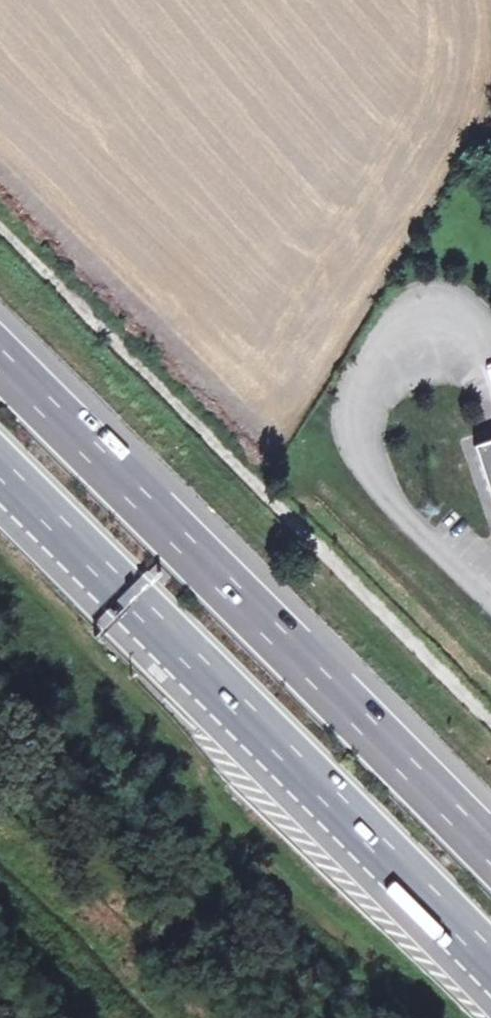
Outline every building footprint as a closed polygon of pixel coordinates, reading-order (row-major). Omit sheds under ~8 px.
[(472,446),(490,504),(490,440),(472,446)]
